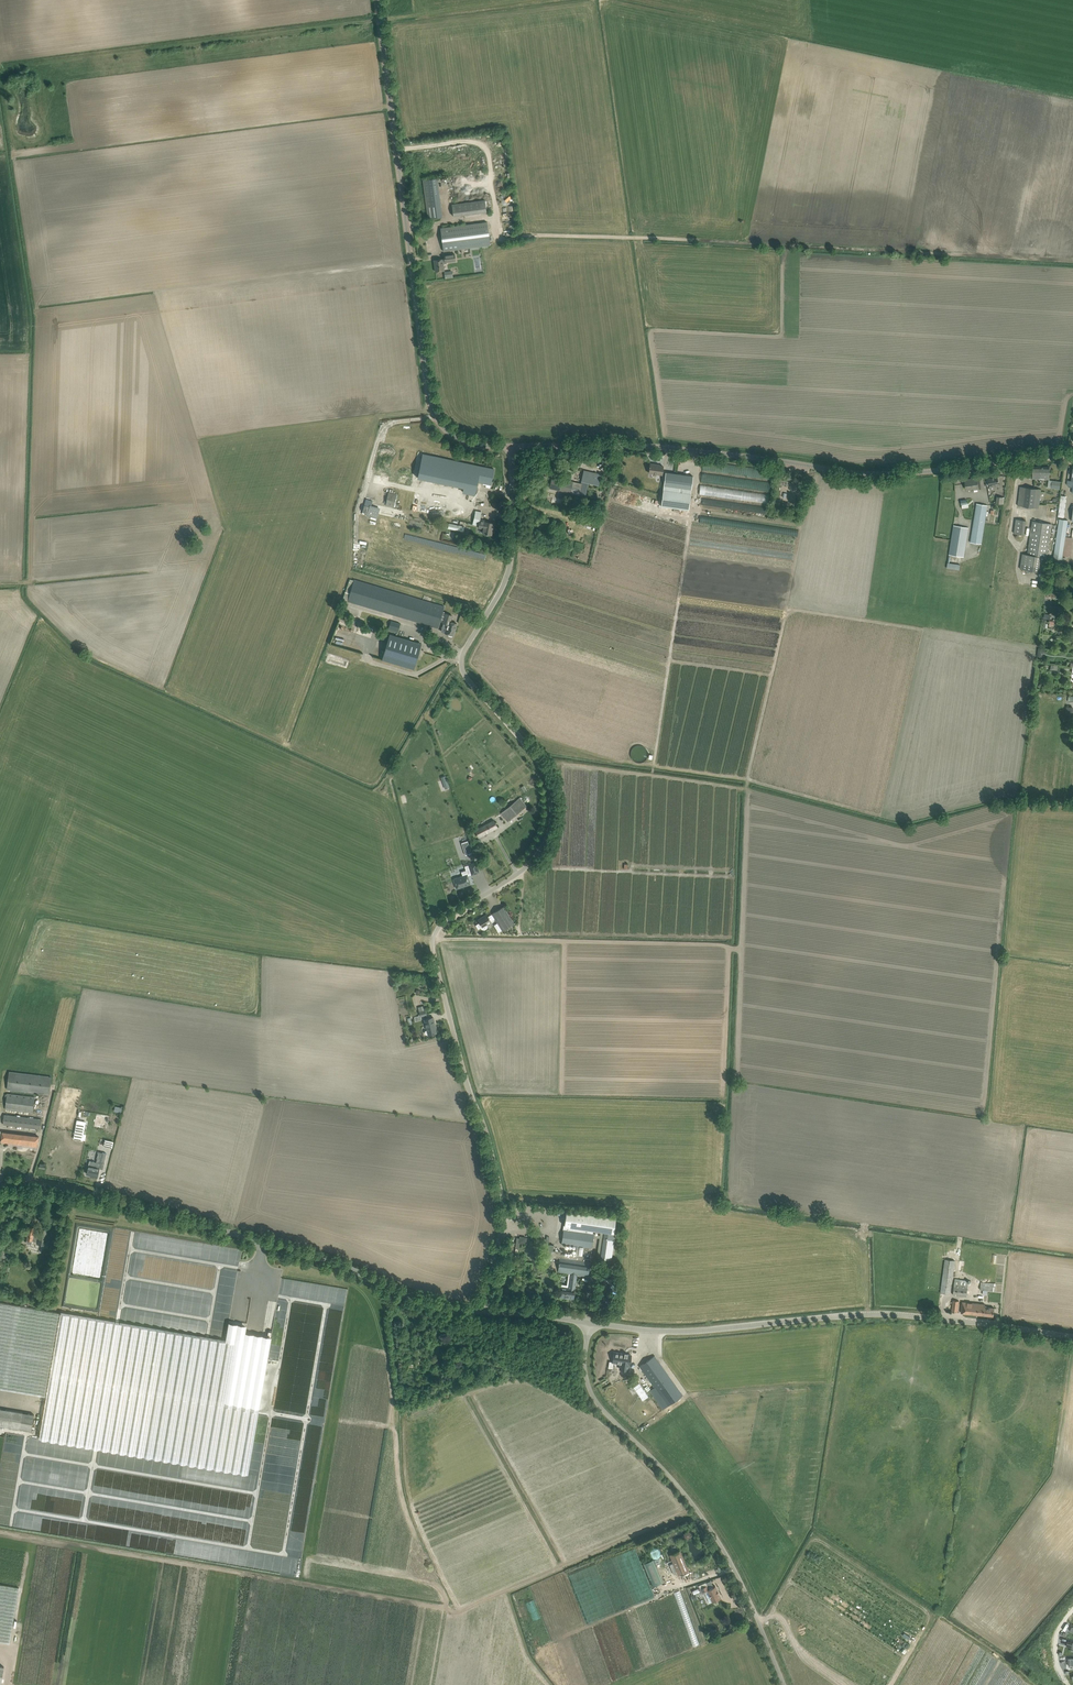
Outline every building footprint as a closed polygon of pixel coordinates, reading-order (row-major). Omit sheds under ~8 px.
[(437,178),(428,179),(423,180),(428,219),(442,217),(437,178)] [(452,205),(453,216),(486,212),(484,200),(452,205)] [(443,251),(490,245),(487,222),(440,228),(443,251)] [(444,259),(434,260),(435,271),(444,270),(443,264),(447,264),(447,262),(456,261),(455,254),(444,255),(444,259)] [(423,454),(418,478),(464,487),(463,492),(475,494),(478,482),(481,466),(423,454)] [(662,474),(662,471),(663,466),(656,465),(656,464),(650,463),(650,466),(649,466),(649,467),(650,467),(649,472),(662,474)] [(481,466),(478,482),(483,483),(486,484),(486,487),(490,488),(494,469),(481,466)] [(1050,467),(1028,467),(1028,478),(1032,478),(1032,479),(1050,479),(1050,467)] [(552,477),(551,482),(550,488),(571,493),(571,492),(579,494),(586,496),(589,482),(598,484),(600,475),(584,471),(581,484),(552,477)] [(666,472),(664,485),(691,489),(693,476),(666,472)] [(988,478),(986,479),(988,486),(990,486),(990,490),(1001,488),(1000,484),(999,484),(997,476),(988,478)] [(978,491),(978,489),(979,489),(984,488),(983,483),(982,477),(977,478),(965,480),(966,490),(972,489),(974,488),(974,492),(978,491)] [(691,489),(664,485),(661,506),(688,510),(691,489)] [(1018,505),(1038,508),(1040,489),(1020,487),(1018,505)] [(388,492),(385,505),(393,507),(396,494),(388,492)] [(1064,517),(1067,496),(1060,495),(1058,516),(1064,517)] [(977,504),(970,542),(981,544),(987,505),(977,504)] [(475,511),(473,524),(474,524),(479,525),(478,530),(483,531),(483,533),(486,534),(492,535),(494,523),(485,521),(480,520),(480,519),(482,512),(475,511)] [(1068,518),(1060,517),(1054,561),(1063,562),(1063,556),(1066,537),(1068,518)] [(1026,521),(1015,519),(1014,533),(1024,535),(1026,521)] [(1044,573),(1046,558),(1047,558),(1052,524),(1033,521),(1028,555),(1022,554),(1020,569),(1044,573)] [(448,528),(463,532),(465,527),(449,523),(448,528)] [(954,525),(949,555),(964,557),(968,527),(954,525)] [(1072,537),(1066,537),(1063,556),(1070,557),(1072,537)] [(438,628),(440,621),(442,612),(444,606),(354,579),(354,580),(349,578),(343,599),(348,600),(347,601),(438,628)] [(452,615),(442,612),(440,621),(443,622),(443,623),(447,624),(445,633),(449,634),(448,635),(449,636),(451,637),(452,636),(453,635),(457,624),(450,622),(452,615)] [(391,621),(388,630),(398,633),(400,626),(400,623),(391,621)] [(414,669),(422,643),(390,634),(382,660),(414,669)] [(501,813),(504,817),(508,822),(527,806),(520,798),(501,813)] [(494,820),(493,821),(475,830),(478,837),(498,827),(494,820)] [(470,847),(463,849),(465,855),(472,853),(470,847)] [(468,865),(472,875),(479,872),(476,862),(468,865)] [(453,879),(457,889),(471,884),(467,874),(453,879)] [(504,906),(492,914),(493,916),(489,918),(487,914),(478,920),(480,922),(476,925),(478,929),(481,928),(482,929),(484,930),(487,928),(488,925),(487,925),(492,922),(491,921),(495,919),(502,931),(514,924),(504,906)] [(435,1025),(433,1017),(424,1020),(427,1030),(425,1030),(425,1032),(425,1034),(426,1034),(428,1034),(436,1032),(434,1025),(435,1025)] [(9,1072),(7,1089),(49,1094),(51,1077),(9,1072)] [(33,1112),(35,1097),(7,1093),(6,1109),(33,1112)] [(5,1116),(4,1124),(39,1129),(41,1119),(26,1117),(26,1118),(5,1116)] [(3,1132),(1,1143),(11,1144),(15,1144),(15,1145),(20,1145),(20,1144),(37,1147),(38,1143),(39,1136),(3,1132)] [(90,1160),(87,1174),(93,1175),(93,1177),(97,1177),(100,1163),(90,1160)] [(594,1230),(614,1233),(616,1218),(566,1210),(564,1226),(582,1228),(594,1230)] [(27,1240),(36,1241),(38,1233),(34,1232),(35,1227),(29,1226),(27,1240)] [(40,1228),(38,1244),(46,1246),(49,1230),(40,1228)] [(547,1270),(571,1273),(577,1274),(588,1276),(590,1258),(590,1256),(592,1247),(594,1230),(582,1228),(582,1229),(579,1228),(574,1228),(573,1231),(564,1229),(562,1243),(576,1245),(575,1256),(571,1255),(561,1254),(561,1252),(553,1250),(552,1260),(548,1260),(547,1269),(547,1270)] [(945,1259),(941,1287),(940,1293),(950,1294),(955,1260),(945,1259)] [(602,1274),(605,1278),(615,1272),(616,1266),(610,1265),(610,1270),(602,1274)] [(577,1274),(571,1273),(569,1286),(562,1285),(560,1296),(573,1298),(577,1274)] [(954,1286),(954,1289),(953,1295),(967,1296),(967,1290),(968,1287),(968,1282),(959,1281),(955,1281),(954,1281),(954,1286)] [(961,1313),(994,1316),(994,1308),(985,1307),(985,1304),(962,1302),(961,1313)] [(46,1396),(60,1313),(0,1303),(0,1388),(46,1396)] [(225,1341),(165,1331),(144,1456),(248,1474),(271,1337),(245,1333),(245,1328),(228,1325),(225,1341)] [(614,1352),(613,1362),(621,1363),(620,1367),(620,1369),(625,1370),(626,1370),(629,1370),(630,1364),(630,1360),(631,1355),(614,1352)] [(639,1366),(645,1374),(668,1406),(683,1395),(655,1355),(639,1366)] [(31,1430),(34,1417),(34,1414),(0,1408),(0,1425),(31,1430)] [(670,1555),(678,1575),(689,1571),(680,1550),(670,1555)] [(0,1584),(0,1642),(9,1643),(19,1587),(0,1584)] [(702,1592),(705,1591),(710,1603),(721,1598),(715,1586),(708,1589),(707,1585),(700,1588),(702,1592)]
